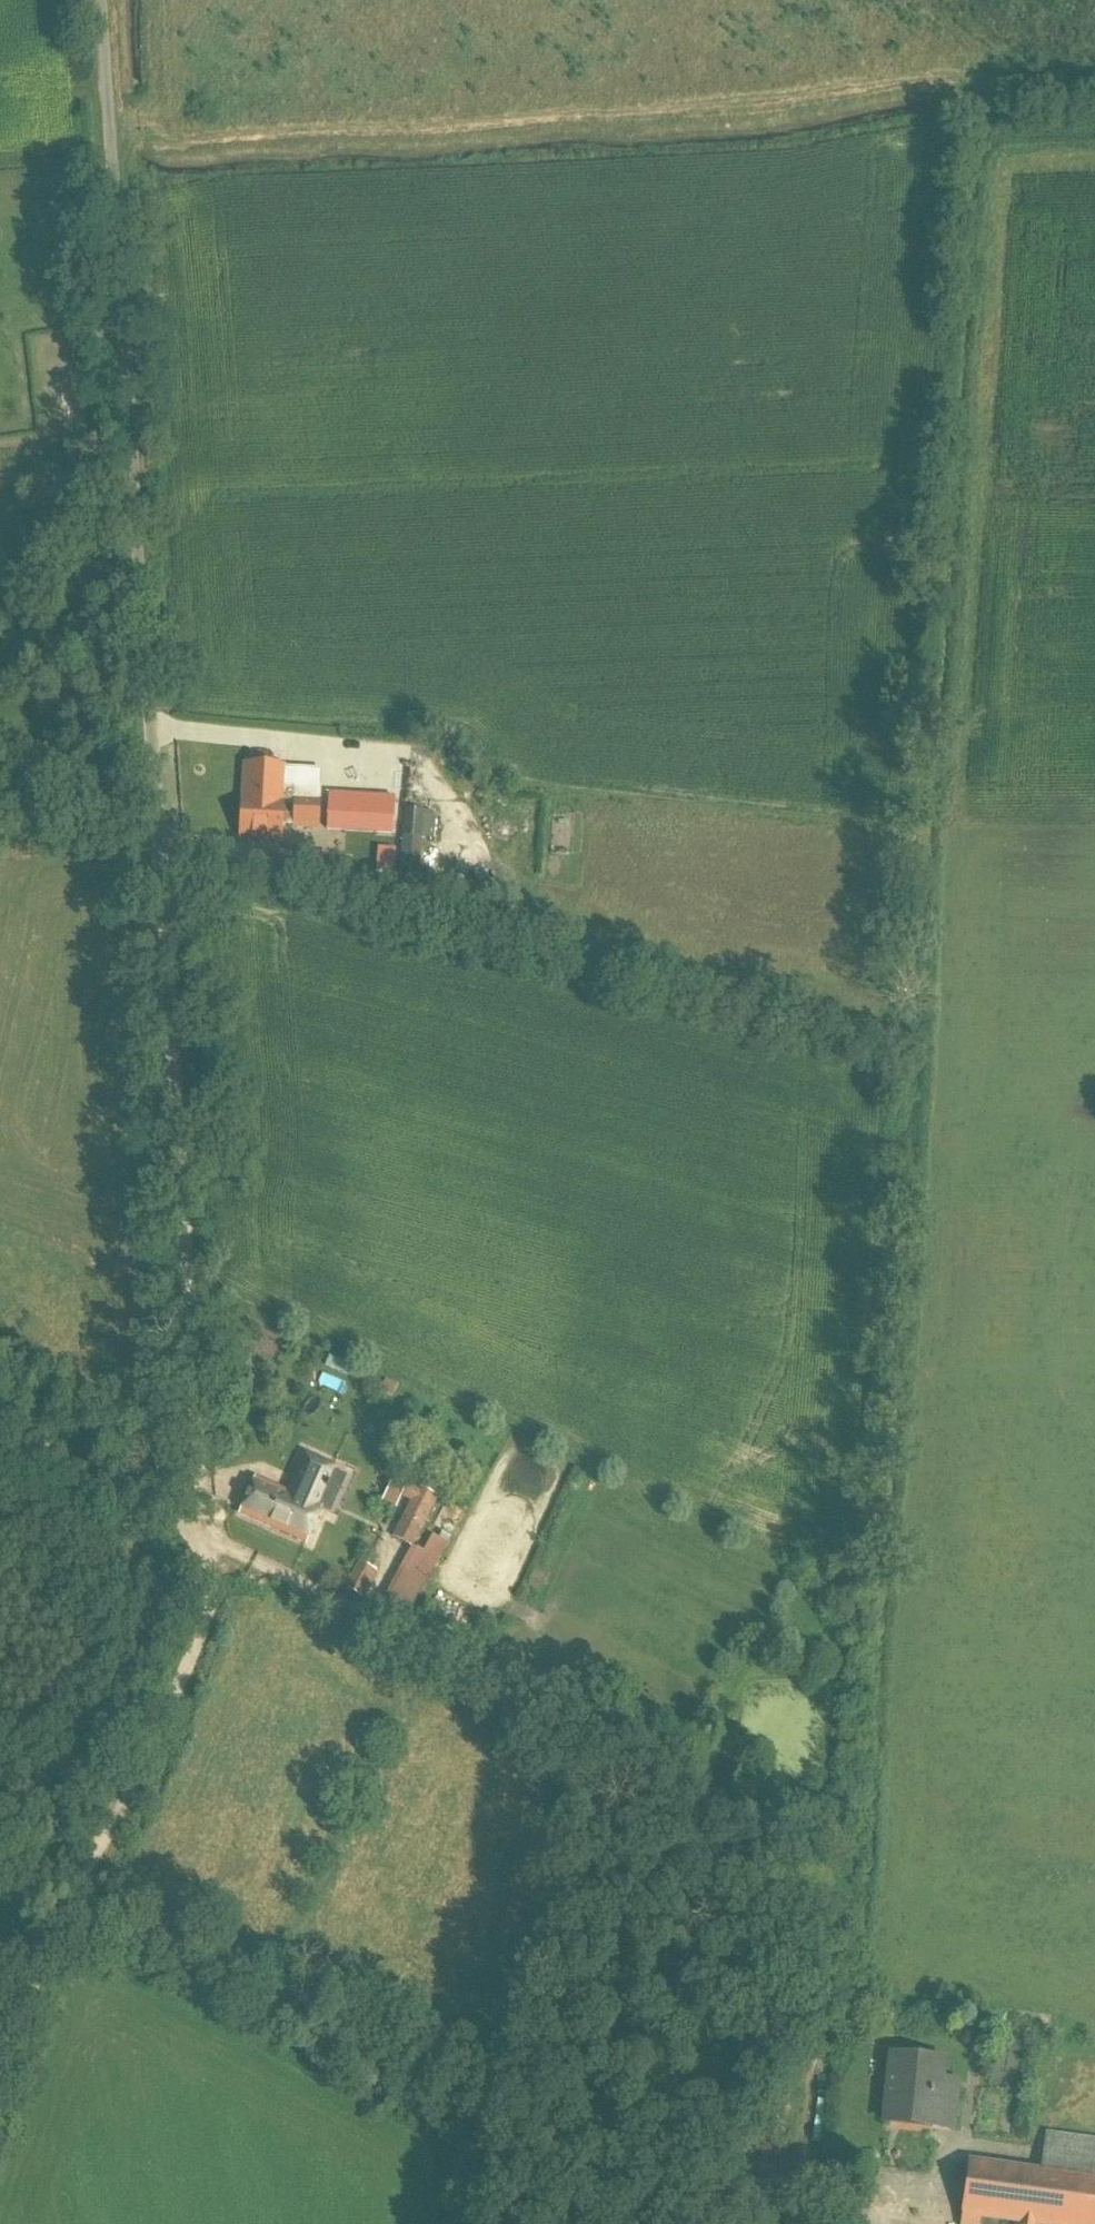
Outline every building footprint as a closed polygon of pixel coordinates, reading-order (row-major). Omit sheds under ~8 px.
[(243,800),(241,838),(281,840),(282,826),(283,802),(282,802),(282,788),(283,770),(246,768),(244,800),(243,800)] [(283,802),(282,826),(293,826),(293,830),(319,831),(321,790),(282,788),(282,802),(283,802)] [(420,876),(423,838),(419,838),(420,816),(403,815),(399,875),(420,876)] [(379,1393),(393,1400),(399,1386),(386,1380),(379,1393)] [(330,1475),(303,1461),(290,1485),(256,1467),(238,1500),(299,1533),(330,1475)] [(415,1548),(439,1499),(395,1476),(382,1502),(396,1510),(402,1499),(410,1503),(392,1539),(411,1549),(377,1611),(402,1625),(438,1561),(415,1548)] [(363,1600),(378,1573),(358,1563),(344,1590),(363,1600)] [(895,2056),(888,2124),(890,2125),(891,2117),(935,2121),(934,2129),(953,2131),(958,2090),(948,2089),(948,2081),(943,2081),(945,2061),(895,2056)] [(1046,2136),(1044,2172),(971,2162),(962,2223),(1094,2223),(1094,2144),(1046,2136)]
